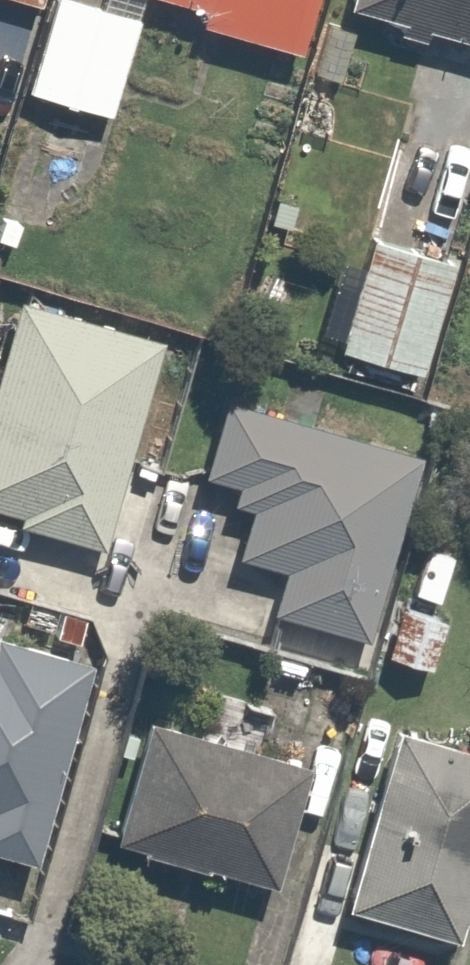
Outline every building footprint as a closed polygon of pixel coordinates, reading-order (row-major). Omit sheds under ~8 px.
[(44,19),(49,0),(0,0),(0,7),(44,19)] [(96,0),(60,0),(29,102),(115,128),(149,16),(96,0)] [(327,0),(173,0),(200,8),(193,31),(309,64),(327,0)] [(346,6),(469,43),(469,0),(348,0),(346,6)] [(428,378),(459,261),(369,237),(337,354),(428,378)] [(164,342),(13,301),(0,349),(0,516),(110,545),(164,342)] [(372,642),(428,453),(232,396),(208,478),(238,487),(232,509),(257,516),(242,564),(281,575),(271,612),(372,642)] [(422,544),(385,653),(434,669),(469,565),(469,560),(422,544)] [(97,666),(0,640),(0,854),(42,866),(97,666)] [(157,719),(117,840),(276,892),(315,771),(157,719)] [(398,727),(348,905),(469,939),(469,747),(398,727)]
